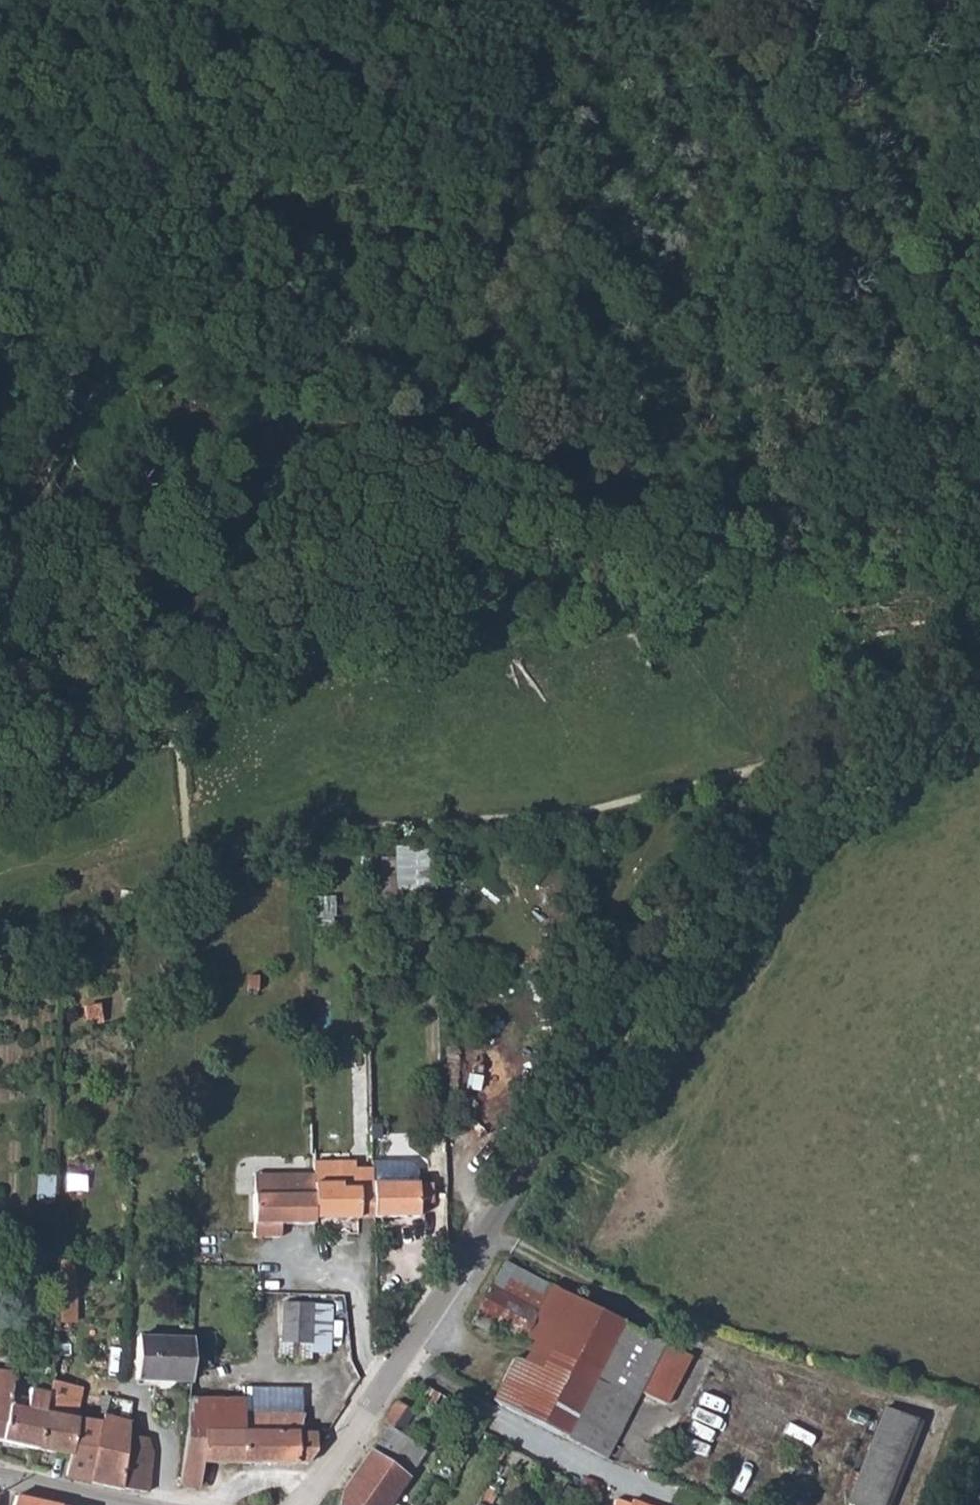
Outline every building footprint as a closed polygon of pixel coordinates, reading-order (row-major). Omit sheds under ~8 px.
[(396,890),(438,887),(435,841),(393,844),(396,890)] [(386,858),(367,859),(368,885),(387,884),(386,858)] [(312,1184),(312,1193),(336,1193),(335,1198),(356,1198),(356,1226),(376,1227),(376,1192),(376,1189),(375,1178),(312,1178),(312,1184)] [(312,1184),(263,1185),(264,1204),(251,1204),(252,1242),(276,1242),(276,1232),(312,1232),(312,1226),(312,1193),(312,1184)] [(263,1185),(251,1185),(251,1204),(264,1204),(263,1185)] [(420,1191),(376,1192),(376,1227),(420,1226),(420,1213),(435,1213),(435,1193),(420,1193),(420,1191)] [(336,1193),(312,1193),(312,1226),(356,1226),(356,1198),(335,1198),(336,1193)] [(503,1262),(468,1324),(488,1333),(493,1323),(521,1338),(548,1286),(503,1262)] [(607,1460),(634,1403),(659,1414),(688,1356),(662,1344),(652,1339),(549,1289),(524,1340),(534,1345),(529,1354),(525,1363),(514,1358),(493,1402),(598,1455),(598,1456),(603,1458),(607,1460)] [(72,1333),(72,1302),(60,1302),(59,1332),(59,1333),(72,1333)] [(310,1305),(281,1304),(280,1343),(310,1344),(310,1305)] [(331,1306),(312,1307),(313,1355),(332,1355),(331,1306)] [(134,1382),(190,1384),(190,1377),(191,1339),(135,1338),(134,1382)] [(278,1346),(278,1358),(309,1358),(310,1346),(278,1346)] [(37,1450),(49,1393),(28,1390),(26,1398),(25,1410),(9,1407),(11,1396),(14,1374),(0,1372),(0,1441),(37,1450)] [(445,1411),(452,1401),(412,1378),(405,1388),(445,1411)] [(68,1455),(64,1476),(88,1482),(89,1482),(101,1425),(73,1420),(79,1391),(51,1382),(49,1393),(37,1450),(68,1455)] [(212,1462),(239,1462),(242,1389),(242,1384),(221,1384),(222,1401),(194,1401),(195,1393),(189,1393),(187,1413),(186,1436),(179,1484),(200,1485),(200,1472),(212,1473),(212,1462)] [(242,1389),(239,1462),(263,1462),(265,1390),(242,1389)] [(263,1462),(306,1463),(314,1450),(315,1450),(313,1432),(299,1432),(299,1413),(270,1414),(271,1390),(265,1390),(263,1462)] [(26,1398),(11,1396),(9,1407),(25,1410),(26,1398)] [(119,1404),(108,1396),(101,1425),(89,1482),(122,1490),(122,1487),(148,1493),(154,1430),(115,1421),(119,1404)] [(395,1403),(381,1423),(386,1428),(371,1452),(368,1450),(341,1490),(338,1504),(386,1504),(388,1501),(395,1492),(406,1499),(416,1483),(405,1476),(421,1453),(397,1434),(410,1411),(403,1407),(395,1403)] [(879,1412),(843,1504),(878,1504),(911,1423),(879,1412)] [(15,1495),(12,1504),(55,1504),(15,1495)] [(614,1495),(610,1504),(639,1504),(614,1495)]
